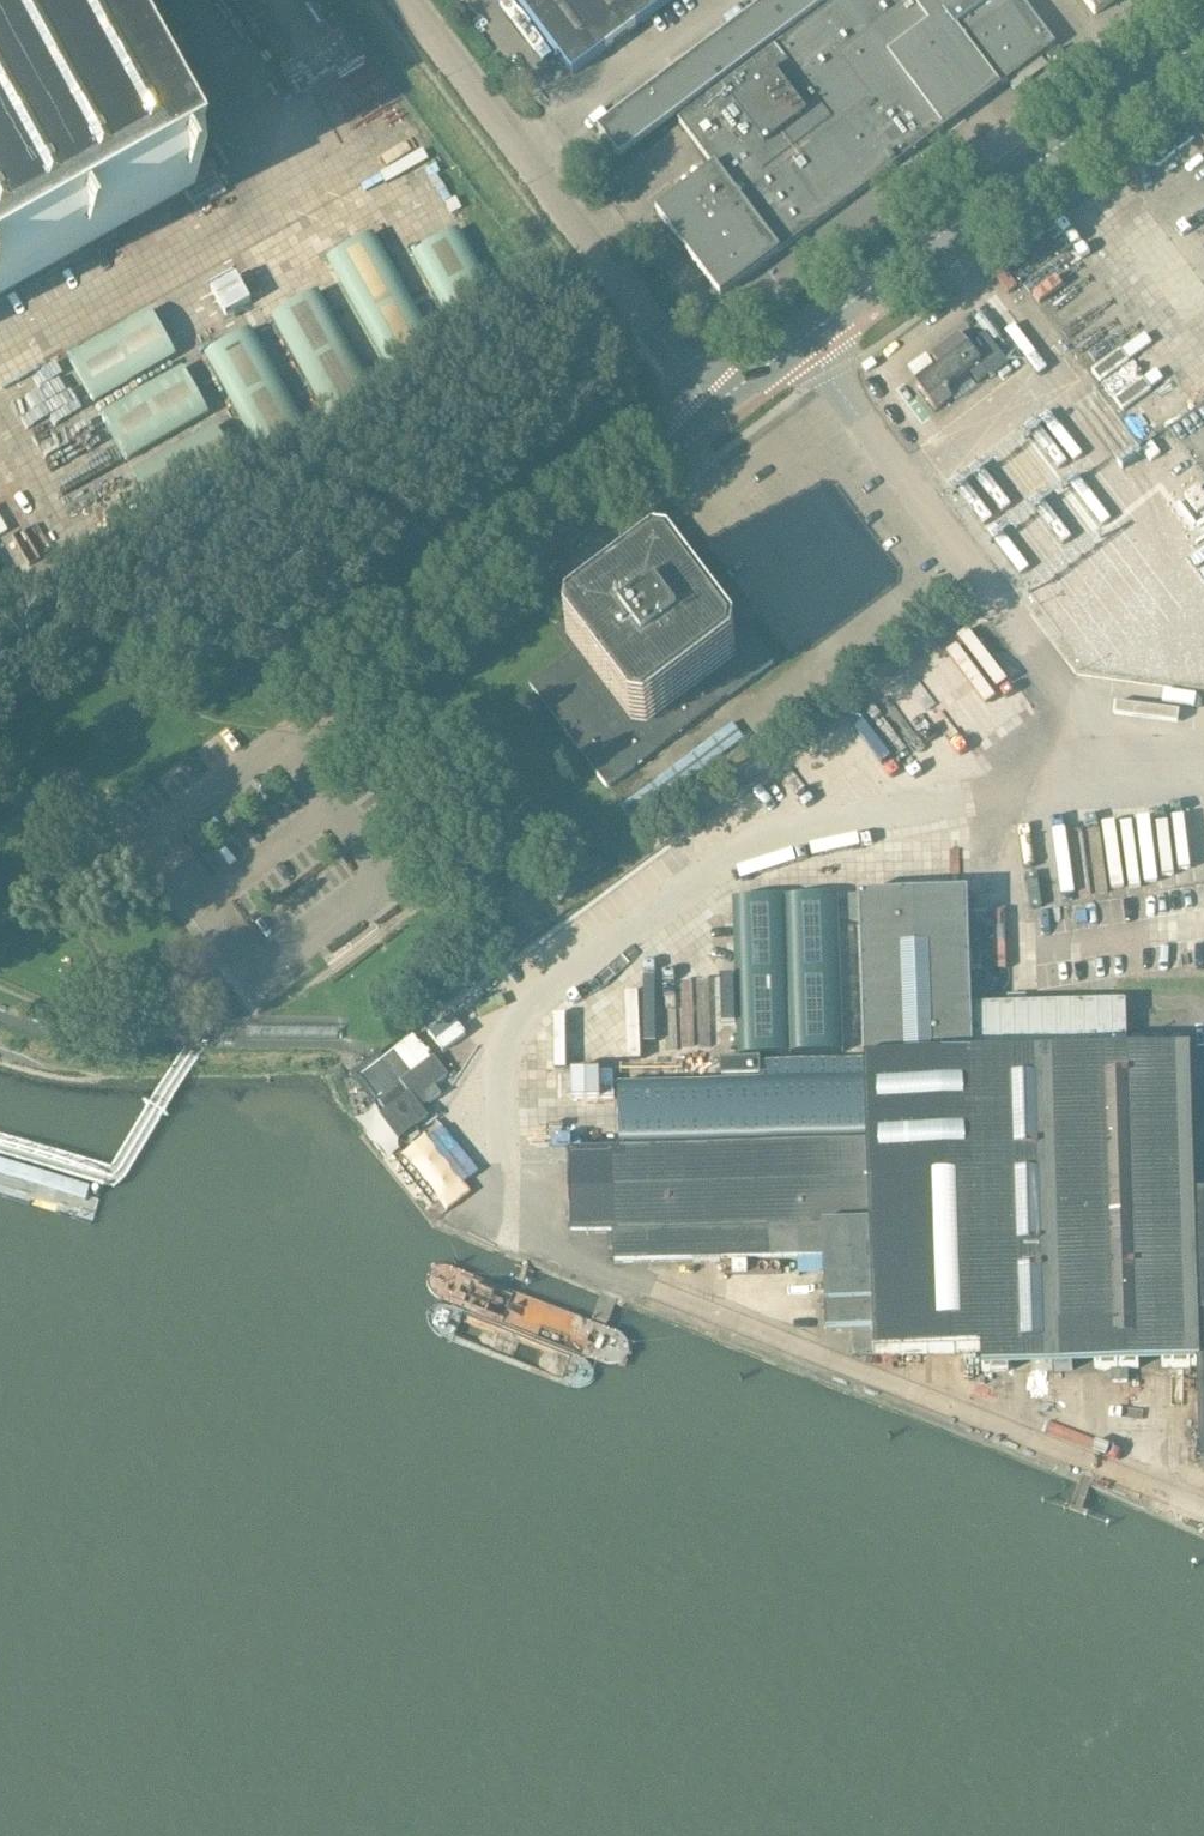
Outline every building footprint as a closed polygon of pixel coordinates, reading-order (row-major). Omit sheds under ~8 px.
[(180,194),(71,0),(0,0),(0,296),(180,194)] [(650,18),(637,0),(516,0),(573,76),(650,18)] [(673,0),(637,0),(650,18),(673,0)] [(678,121),(713,168),(656,211),(720,297),(778,254),(1056,45),(1022,0),(839,0),(678,121)] [(810,17),(797,0),(771,0),(756,11),(778,41),(810,17)] [(832,0),(797,0),(810,17),(832,0)] [(1115,0),(1083,0),(1095,16),(1115,0)] [(746,64),(778,41),(756,11),(724,35),(746,64)] [(692,59),(714,88),(746,64),(724,35),(692,59)] [(1056,69),(1067,60),(1058,49),(1047,58),(1056,69)] [(682,112),(714,88),(692,59),(660,83),(682,112)] [(651,136),(682,112),(660,83),(629,107),(651,136)] [(619,160),(651,136),(629,107),(597,131),(619,160)] [(413,256),(461,340),(506,314),(459,230),(413,256)] [(329,264),(397,387),(444,360),(376,237),(329,264)] [(227,314),(252,301),(239,276),(214,289),(227,314)] [(274,320),(331,423),(377,397),(320,295),(274,320)] [(93,405),(176,357),(150,311),(67,359),(93,405)] [(206,358),(263,461),(309,435),(252,332),(206,358)] [(985,334),(968,346),(959,334),(930,355),(940,368),(916,386),(936,412),(952,400),(945,390),(969,372),(978,385),(989,377),(990,378),(1008,365),(985,334)] [(101,417),(127,463),(210,415),(183,369),(101,417)] [(217,428),(134,476),(161,522),(244,474),(217,428)] [(1203,509),(1203,495),(1198,487),(1184,497),(1197,514),(1203,509)] [(607,789),(774,664),(669,524),(594,580),(610,601),(574,629),(572,640),(579,649),(530,686),(607,789)] [(0,544),(0,548),(25,593),(77,565),(59,533),(40,544),(30,527),(0,544)] [(13,602),(0,579),(0,609),(13,602)] [(895,896),(861,897),(865,1062),(759,1065),(759,1060),(721,1061),(722,1075),(618,1078),(618,1077),(615,1077),(617,1154),(569,1155),(570,1235),(606,1234),(607,1250),(614,1249),(615,1265),(824,1260),(825,1284),(826,1332),(853,1331),(854,1354),(870,1354),(870,1356),(981,1352),(981,1372),(1196,1366),(1200,1466),(1203,1466),(1203,1052),(1188,1053),(1188,1038),(1133,1039),(1133,1053),(1127,1053),(1124,962),(1075,964),(1076,1005),(1035,1007),(1033,923),(983,924),(986,1008),(972,1008),(968,893),(895,896)] [(789,900),(768,900),(758,901),(763,1056),(836,1054),(831,898),(789,900)] [(740,1055),(740,1036),(685,1037),(685,1057),(740,1055)] [(413,1075),(423,1067),(406,1044),(368,1073),(360,1079),(369,1091),(384,1112),(378,1116),(398,1142),(427,1119),(409,1095),(400,1084),(413,1075)]
